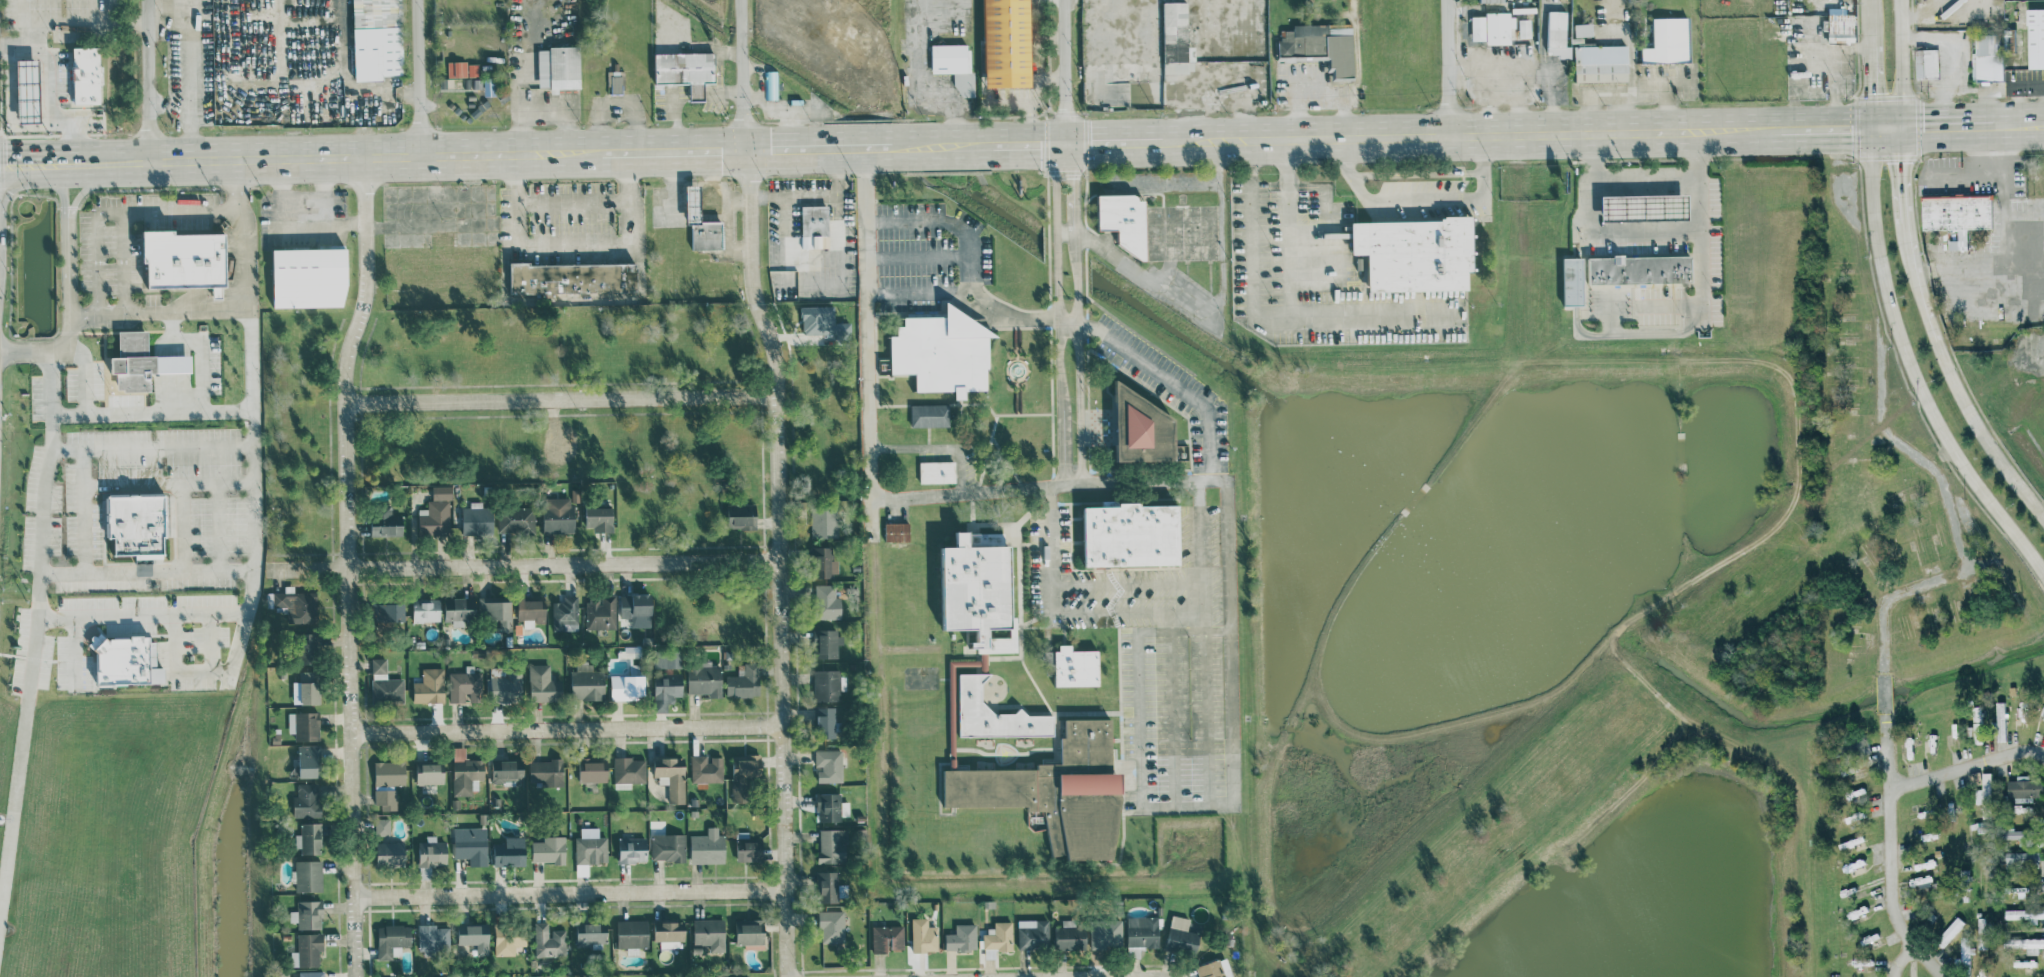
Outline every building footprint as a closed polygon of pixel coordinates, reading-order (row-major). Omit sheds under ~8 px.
[(355,80),(384,80),(384,75),(402,74),(401,0),(353,0),(355,80)] [(1031,0),(985,0),(987,88),(1033,87),(1031,0)] [(1188,1),(1164,2),(1165,61),(1189,61),(1188,1)] [(2031,8),(2043,8),(2043,68),(2032,68),(2031,8)] [(1511,44),(1510,11),(1487,12),(1488,44),(1511,44)] [(1568,11),(1549,11),(1549,54),(1559,54),(1559,57),(1572,57),(1572,45),(1567,45),(1568,11)] [(1829,43),(1829,15),(1855,14),(1855,43),(1829,43)] [(1486,15),(1472,16),(1472,40),(1486,40),(1486,15)] [(1690,61),(1689,16),(1654,17),(1655,46),(1643,47),(1643,62),(1690,61)] [(1528,38),(1527,19),(1515,19),(1516,39),(1528,38)] [(1575,36),(1593,35),(1593,23),(1575,23),(1575,36)] [(1354,27),(1330,27),(1330,24),(1294,24),(1294,30),(1286,30),(1286,37),(1279,37),(1279,59),(1329,59),(1329,77),(1354,77),(1354,27)] [(2008,80),(1976,80),(1976,32),(2007,32),(2008,80)] [(931,44),(932,73),(956,72),(957,96),(972,96),(971,43),(931,44)] [(1630,80),(1629,44),(1575,46),(1576,81),(1630,80)] [(581,89),(580,46),(538,47),(539,86),(551,86),(551,90),(581,89)] [(74,105),(74,47),(100,47),(100,105),(74,105)] [(1918,78),(1917,49),(1939,49),(1939,78),(1918,78)] [(714,52),(655,52),(655,83),(690,83),(690,101),(704,101),(704,81),(715,81),(714,52)] [(40,120),(19,120),(19,60),(40,60),(40,120)] [(468,61),(447,61),(448,77),(468,76),(468,61)] [(1165,62),(1165,73),(1195,73),(1195,62),(1165,62)] [(609,70),(609,93),(623,93),(622,70),(609,70)] [(778,70),(766,70),(765,99),(777,99),(778,70)] [(693,250),(723,249),(723,221),(701,221),(700,185),(687,185),(688,224),(693,224),(693,250)] [(1605,220),(1605,195),(1692,194),(1692,219),(1605,220)] [(1995,227),(1926,230),(1925,198),(1994,195),(1995,227)] [(1098,232),(1097,197),(1133,196),(1136,197),(1137,202),(1143,202),(1144,263),(1141,263),(1116,245),(1117,232),(1098,232)] [(829,205),(801,205),(802,248),(845,248),(844,218),(829,219),(829,205)] [(1371,292),(1470,290),(1470,272),(1475,272),(1474,218),(1353,220),(1354,255),(1370,254),(1371,292)] [(227,287),(226,233),(176,234),(176,229),(143,230),(144,263),(148,262),(148,288),(213,286),(213,298),(222,297),(222,287),(227,287)] [(273,249),(274,308),(348,306),(347,247),(273,249)] [(1590,283),(1590,257),(1693,256),(1694,282),(1590,283)] [(1564,258),(1584,257),(1585,305),(1565,305),(1564,258)] [(509,294),(611,292),(637,292),(636,262),(509,264),(509,294)] [(890,373),(891,334),(897,333),(897,324),(904,324),(905,316),(947,316),(946,300),(998,334),(988,335),(989,370),(986,369),(987,390),(976,390),(915,391),(915,374),(890,373)] [(802,306),(802,332),(837,332),(837,339),(851,339),(851,323),(835,323),(834,306),(802,306)] [(192,355),(149,356),(148,330),(119,331),(119,357),(111,357),(111,374),(117,374),(117,391),(151,390),(151,373),(192,372),(192,355)] [(1115,463),(1114,378),(1172,418),(1173,460),(1115,463)] [(949,404),(911,405),(912,427),(950,426),(949,404)] [(920,483),(956,483),(956,460),(920,461),(920,483)] [(450,485),(433,486),(433,501),(428,501),(428,508),(419,508),(419,534),(451,534),(450,485)] [(572,497),(543,498),(544,533),(575,532),(575,502),(579,502),(579,489),(571,490),(572,497)] [(165,495),(109,495),(109,538),(115,538),(115,557),(165,557),(165,495)] [(1083,567),(1083,507),(1117,507),(1117,502),(1138,501),(1138,506),(1176,504),(1178,564),(1083,567)] [(482,502),(470,502),(470,507),(462,507),(463,534),(494,533),(493,507),(482,507),(482,502)] [(757,504),(728,504),(728,528),(756,529),(757,504)] [(812,537),(838,537),(837,504),(811,504),(812,537)] [(586,526),(593,526),(593,531),(613,532),(614,508),(586,507),(586,526)] [(535,508),(498,509),(498,533),(535,532),(535,508)] [(371,510),(371,536),(403,535),(403,514),(392,515),(392,509),(371,510)] [(910,522),(885,522),(885,542),(910,542),(910,522)] [(942,630),(940,549),(954,549),(954,532),(966,532),(966,549),(1008,548),(1009,627),(986,629),(987,647),(970,648),(969,643),(976,643),(976,630),(942,630)] [(837,547),(813,547),(814,576),(838,576),(837,547)] [(841,618),(841,597),(836,597),(836,584),(817,584),(816,618),(841,618)] [(653,616),(653,594),(620,595),(621,617),(653,616)] [(552,602),(553,631),(579,630),(578,595),(564,596),(564,601),(552,602)] [(479,597),(479,620),(499,620),(500,631),(512,631),(511,596),(479,597)] [(617,628),(616,597),(586,598),(587,629),(617,628)] [(476,619),(475,598),(445,598),(445,620),(476,619)] [(441,600),(413,600),(413,622),(441,621),(441,600)] [(546,600),(518,600),(518,620),(523,620),(523,628),(534,628),(534,623),(546,623),(546,600)] [(405,622),(405,603),(373,604),(373,623),(405,622)] [(838,643),(841,643),(841,630),(815,629),(814,643),(819,643),(819,658),(838,658),(838,643)] [(315,664),(317,634),(297,633),(296,664),(315,664)] [(96,684),(165,684),(165,667),(155,667),(155,636),(95,637),(96,684)] [(1056,687),(1101,686),(1100,650),(1073,650),(1073,644),(1056,644),(1056,687)] [(682,668),(683,649),(654,648),(653,667),(682,668)] [(404,678),(387,679),(387,658),(372,658),(373,703),(404,703),(404,678)] [(605,700),(605,670),(593,670),(593,662),(572,661),(571,699),(605,700)] [(550,664),(529,664),(530,701),(561,701),(561,679),(550,679),(550,664)] [(482,672),(474,672),(474,665),(466,665),(466,673),(449,673),(450,702),(465,702),(465,694),(469,694),(470,702),(483,701),(482,672)] [(688,693),(709,693),(709,697),(722,697),(722,666),(688,666),(688,693)] [(413,703),(445,702),(444,667),(422,668),(423,682),(413,682),(413,703)] [(511,699),(511,695),(522,695),(522,672),(508,672),(508,669),(491,668),(491,677),(487,677),(487,699),(511,699)] [(320,704),(320,671),(299,672),(299,681),(293,682),(293,705),(320,704)] [(814,701),(841,701),(841,690),(846,690),(846,671),(814,671),(814,701)] [(1052,736),(1024,737),(988,736),(959,736),(958,674),(990,673),(980,682),(980,700),(993,713),(1013,714),(1019,708),(1028,716),(1052,717),(1052,736)] [(646,676),(611,675),(611,699),(645,700),(646,676)] [(655,675),(654,708),(666,708),(666,703),(675,703),(675,696),(683,696),(683,675),(655,675)] [(1998,741),(2009,740),(2007,701),(1997,701),(1998,741)] [(835,707),(816,707),(817,738),(836,738),(835,707)] [(288,713),(288,733),(295,733),(295,741),(320,741),(319,712),(288,713)] [(1975,713),(1977,742),(1986,741),(1983,712),(1975,713)] [(1109,857),(1067,857),(1065,853),(1052,857),(1043,813),(1027,812),(1026,808),(943,807),(944,770),(1037,769),(1037,765),(1060,764),(1060,737),(1064,737),(1064,720),(1109,719),(1109,772),(1118,772),(1118,793),(1120,800),(1109,857)] [(320,778),(319,745),(298,745),(299,778),(320,778)] [(453,795),(472,795),(473,779),(485,779),(485,759),(466,759),(466,747),(454,746),(453,795)] [(843,782),(842,749),(815,750),(816,768),(818,768),(818,783),(843,782)] [(709,754),(691,755),(692,783),(723,782),(723,757),(709,757),(709,754)] [(762,754),(732,755),(733,802),(748,802),(748,777),(762,777),(762,754)] [(669,804),(685,803),(684,757),(655,758),(656,784),(668,784),(669,804)] [(608,781),(607,758),(579,758),(579,782),(608,781)] [(646,758),(614,758),(614,789),(632,788),(632,783),(646,782),(646,758)] [(524,780),(525,760),(493,759),(492,783),(516,783),(516,780),(524,780)] [(530,781),(545,781),(545,787),(564,786),(563,759),(530,760),(530,781)] [(406,784),(405,761),(374,762),(375,785),(406,784)] [(417,784),(445,783),(444,761),(416,762),(417,784)] [(1983,786),(1984,817),(1994,817),(1993,771),(1970,771),(1971,787),(1983,786)] [(2009,779),(2010,797),(2016,797),(2017,803),(2023,802),(2024,810),(2029,810),(2028,803),(2034,803),(2034,796),(2043,796),(2042,779),(2030,779),(2030,774),(2018,775),(2018,779),(2009,779)] [(293,817),(320,817),(319,783),(297,784),(297,796),(293,796),(293,817)] [(397,810),(397,789),(377,790),(377,811),(397,810)] [(841,801),(841,794),(817,793),(817,822),(842,822),(842,816),(850,816),(850,801),(841,801)] [(375,835),(390,835),(390,817),(375,818),(375,835)] [(322,823),(301,823),(301,834),(295,834),(295,851),(322,852),(322,823)] [(725,862),(725,834),(719,834),(718,826),(707,826),(708,834),(690,834),(691,862),(725,862)] [(847,861),(847,828),(819,829),(820,862),(847,861)] [(2021,846),(2033,845),(2032,828),(2006,829),(2007,838),(2021,838),(2021,846)] [(737,860),(762,859),(762,838),(749,838),(749,831),(736,831),(737,860)] [(651,860),(685,861),(686,833),(652,833),(651,860)] [(454,857),(470,857),(470,865),(488,865),(487,834),(454,834),(454,857)] [(419,841),(419,865),(447,865),(447,841),(436,840),(436,835),(426,835),(426,841),(419,841)] [(565,835),(543,836),(543,841),(532,841),(532,862),(566,861),(565,835)] [(607,835),(575,836),(575,863),(608,862),(607,835)] [(494,864),(526,864),(525,836),(506,836),(506,842),(493,843),(494,864)] [(648,861),(647,836),(618,837),(619,862),(648,861)] [(377,866),(405,865),(405,841),(376,842),(377,866)] [(2037,851),(2008,850),(2008,862),(2037,862),(2037,851)] [(322,859),(295,860),(296,891),(322,890),(322,859)] [(819,902),(839,901),(838,870),(818,871),(819,902)] [(297,900),(297,911),(290,911),(290,922),(298,921),(298,928),(323,927),(322,899),(297,900)] [(2043,917),(2043,907),(2007,908),(2007,918),(2043,917)] [(822,942),(845,942),(844,909),(821,910),(822,942)] [(1167,948),(1198,952),(1201,932),(1188,930),(1190,917),(1172,914),(1167,948)] [(1128,946),(1160,945),(1159,915),(1128,916),(1128,946)] [(1966,922),(1960,915),(1941,934),(1948,941),(1966,922)] [(913,951),(939,950),(938,925),(929,926),(928,917),(912,917),(913,951)] [(1978,917),(1979,949),(1988,948),(1988,932),(1993,932),(1993,917),(1978,917)] [(710,951),(725,951),(724,918),(693,919),(693,944),(709,944),(710,951)] [(736,923),(737,944),(744,944),(744,948),(765,948),(764,918),(747,918),(748,922),(736,923)] [(1123,919),(1091,918),(1091,947),(1123,947),(1123,919)] [(648,919),(617,919),(618,947),(627,947),(628,954),(639,954),(639,947),(649,947),(648,919)] [(1050,919),(1018,919),(1018,948),(1050,948),(1050,919)] [(1056,926),(1057,949),(1087,948),(1087,926),(1075,926),(1075,919),(1063,919),(1063,926),(1056,926)] [(653,945),(683,945),(683,921),(654,920),(653,945)] [(1013,949),(1013,920),(994,921),(995,927),(983,927),(983,957),(996,957),(996,950),(1013,949)] [(534,921),(535,956),(566,955),(565,929),(550,929),(549,921),(534,921)] [(608,942),(607,921),(576,922),(577,947),(591,947),(591,942),(608,942)] [(946,932),(946,949),(977,949),(977,923),(956,923),(956,932),(946,932)] [(378,957),(401,957),(401,945),(411,945),(411,924),(377,925),(378,957)] [(419,946),(449,946),(449,924),(419,924),(419,946)] [(458,943),(476,943),(476,955),(489,956),(490,924),(458,924),(458,943)] [(872,952),(888,952),(888,948),(904,948),(904,925),(873,925),(872,952)] [(495,954),(515,955),(515,945),(526,945),(526,927),(496,926),(495,954)] [(319,949),(324,949),(323,932),(297,933),(298,950),(290,951),(291,966),(319,965),(319,949)] [(1964,964),(1973,964),(1972,935),(1962,936),(1964,964)] [(2015,937),(2014,946),(2043,947),(2043,937),(2015,937)] [(1198,976),(1234,976),(1227,956),(1195,966),(1198,976)]
